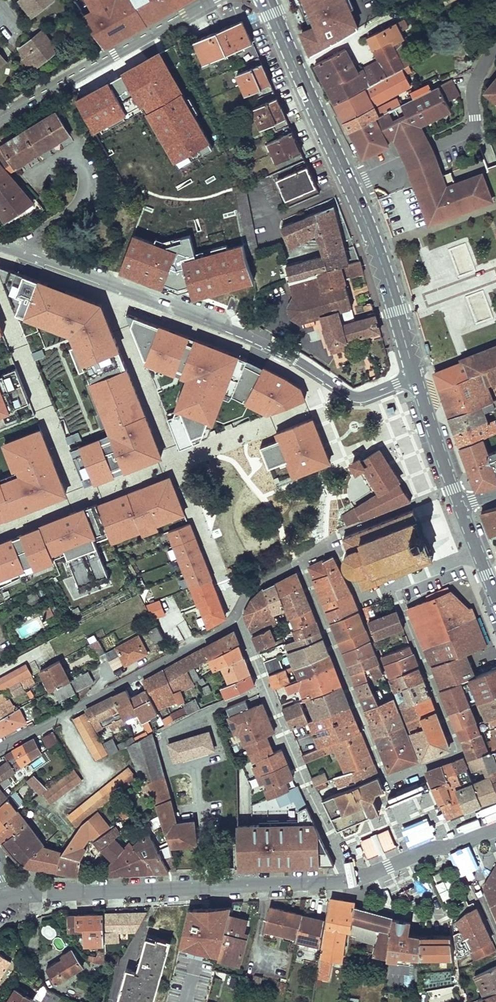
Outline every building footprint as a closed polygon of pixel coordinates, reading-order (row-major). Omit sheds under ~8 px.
[(32,2),(28,5),(35,13),(52,0),(30,0),(32,2)] [(82,17),(105,49),(190,0),(84,0),(90,11),(82,17)] [(302,32),(311,54),(339,40),(348,34),(333,0),(306,0),(317,26),(302,32)] [(348,34),(359,28),(347,0),(333,0),(348,34)] [(493,15),(490,10),(484,13),(487,18),(493,15)] [(217,31),(227,54),(237,50),(243,63),(259,57),(252,41),(242,20),(217,31)] [(368,37),(374,49),(390,41),(392,45),(404,39),(405,39),(397,23),(385,29),(384,28),(368,37)] [(31,41),(20,49),(26,56),(35,67),(57,50),(42,31),(31,41)] [(227,54),(217,31),(201,38),(194,41),(204,64),(227,54)] [(411,53),(404,39),(392,45),(390,41),(374,49),(379,60),(371,65),(379,81),(402,69),(404,68),(400,59),(404,57),(411,53)] [(352,62),(345,49),(315,64),(318,70),(322,78),(352,62)] [(35,67),(26,56),(23,58),(32,69),(35,67)] [(246,70),(237,74),(246,95),(255,91),(258,97),(274,91),(265,72),(259,57),(243,63),(246,70)] [(409,65),(404,57),(400,59),(404,68),(409,65)] [(329,92),(335,103),(370,85),(365,74),(360,77),(357,72),(352,62),(322,78),(329,92)] [(365,74),(370,85),(379,81),(371,65),(362,69),(365,74)] [(404,68),(402,69),(406,76),(413,73),(409,65),(404,68)] [(345,122),(349,131),(401,105),(398,98),(388,102),(388,103),(375,110),(374,107),(398,94),(397,92),(411,85),(406,76),(402,69),(379,81),(370,85),(335,103),(345,122)] [(450,81),(432,90),(414,99),(401,105),(349,131),(360,154),(386,141),(384,138),(392,134),(394,137),(400,150),(425,138),(419,125),(451,109),(450,109),(447,101),(444,96),(454,91),(450,81)] [(411,93),(414,99),(432,90),(429,84),(411,93)] [(495,99),(495,94),(489,88),(486,92),(495,100),(495,99)] [(252,109),(261,129),(270,125),(273,132),(289,125),(282,109),(274,91),(258,97),(261,104),(252,109)] [(457,96),(454,91),(444,96),(447,101),(457,96)] [(169,113),(164,115),(187,161),(168,171),(179,192),(224,170),(188,98),(167,108),(169,113)] [(56,112),(1,146),(15,168),(70,134),(56,112)] [(276,139),(268,143),(277,163),(287,159),(290,166),(304,159),(297,143),(289,125),(273,132),(276,139)] [(436,159),(425,138),(400,150),(409,169),(413,168),(436,159)] [(388,145),(386,141),(360,154),(362,158),(388,145)] [(8,173),(15,168),(1,146),(0,147),(0,163),(8,173)] [(306,162),(304,159),(290,166),(291,168),(306,162)] [(490,196),(482,174),(455,184),(452,175),(446,177),(444,174),(442,175),(436,159),(413,168),(432,218),(490,196)] [(6,220),(33,201),(8,173),(0,163),(0,211),(6,220)] [(278,179),(290,207),(320,194),(314,180),(307,166),(278,179)] [(333,206),(282,228),(289,247),(317,232),(325,255),(286,266),(290,281),(349,264),(348,263),(343,242),(333,206)] [(460,273),(474,267),(466,243),(451,248),(460,273)] [(349,264),(290,281),(294,298),(288,307),(291,317),(300,322),(322,316),(333,353),(349,348),(347,341),(380,331),(378,323),(372,303),(363,306),(366,318),(342,325),(339,311),(353,307),(345,279),(364,274),(360,260),(348,263),(349,264)] [(100,305),(39,283),(19,319),(69,341),(81,370),(121,357),(100,305)] [(472,294),(477,311),(488,308),(482,290),(472,294)] [(219,297),(216,313),(229,315),(231,299),(219,297)] [(239,356),(140,312),(128,307),(147,365),(184,383),(174,412),(212,427),(225,394),(265,415),(318,392),(239,356)] [(266,312),(259,308),(251,321),(258,326),(266,312)] [(248,314),(240,309),(237,314),(246,319),(248,314)] [(463,361),(469,377),(495,366),(495,348),(463,361)] [(42,349),(33,353),(36,359),(45,355),(42,349)] [(447,409),(458,405),(459,407),(472,402),(471,401),(476,399),(475,398),(489,392),(488,387),(486,383),(491,381),(493,385),(495,383),(495,366),(469,377),(440,388),(444,401),(447,409)] [(121,376),(84,392),(103,443),(75,455),(91,497),(159,468),(121,376)] [(447,409),(450,417),(493,401),(489,392),(475,398),(476,399),(471,401),(472,402),(459,407),(458,405),(447,409)] [(455,433),(488,422),(484,412),(495,408),(494,407),(495,406),(495,400),(493,401),(450,417),(452,424),(455,433)] [(460,447),(486,435),(495,431),(495,423),(495,419),(488,422),(455,433),(457,439),(460,447)] [(331,459),(313,420),(251,445),(270,489),(331,459)] [(464,456),(495,443),(495,431),(486,435),(460,447),(462,452),(464,456)] [(67,444),(81,440),(79,433),(65,436),(67,444)] [(63,509),(38,439),(0,454),(0,464),(9,487),(0,489),(0,533),(63,509)] [(464,456),(466,463),(470,473),(471,477),(495,470),(495,443),(464,456)] [(379,493),(351,511),(357,521),(412,500),(380,450),(362,461),(360,458),(352,463),(357,471),(363,467),(379,493)] [(471,477),(474,483),(476,490),(495,484),(495,470),(471,477)] [(167,481),(126,496),(139,544),(183,522),(167,481)] [(124,498),(37,532),(49,567),(105,543),(107,552),(137,540),(124,498)] [(481,512),(487,525),(491,537),(495,535),(495,507),(481,512)] [(413,510),(344,538),(349,551),(347,553),(346,555),(345,557),(344,559),(344,562),(344,564),(344,566),(346,569),(347,571),(349,572),(351,574),(353,574),(356,575),(358,575),(364,588),(433,560),(430,552),(432,551),(427,539),(426,539),(422,529),(423,529),(418,516),(416,517),(413,510)] [(194,538),(189,524),(167,532),(172,546),(194,538)] [(0,550),(0,594),(51,575),(34,537),(0,550)] [(200,552),(194,538),(172,546),(178,560),(200,552)] [(204,563),(200,552),(178,560),(183,571),(204,563)] [(323,560),(339,597),(351,592),(332,556),(323,560)] [(309,567),(324,603),(339,597),(323,560),(309,567)] [(211,580),(204,563),(183,571),(190,589),(211,580)] [(276,583),(280,596),(302,586),(297,573),(276,583)] [(276,583),(264,589),(253,600),(245,614),(253,635),(270,627),(277,624),(273,613),(285,609),(280,596),(276,583)] [(280,596),(285,609),(292,606),(296,615),(311,609),(302,586),(280,596)] [(379,592),(383,600),(391,597),(388,589),(379,592)] [(408,609),(432,667),(432,666),(466,653),(466,654),(468,654),(467,653),(480,648),(480,649),(486,647),(475,617),(471,608),(468,609),(457,597),(450,591),(447,593),(446,592),(445,591),(441,592),(435,594),(435,598),(408,609)] [(327,610),(331,621),(334,620),(358,611),(351,592),(339,597),(341,605),(327,610)] [(327,610),(341,605),(339,597),(324,603),(327,610)] [(159,599),(146,605),(152,620),(165,614),(159,599)] [(58,612),(54,603),(42,610),(46,618),(58,612)] [(363,608),(365,613),(369,611),(374,609),(372,605),(363,608)] [(296,615),(291,617),(296,629),(316,621),(311,609),(296,615)] [(334,627),(339,640),(366,629),(358,611),(334,620),(336,626),(334,627)] [(372,621),(369,622),(375,638),(403,627),(396,611),(372,621)] [(187,621),(168,629),(174,643),(192,636),(187,621)] [(296,629),(294,629),(297,638),(320,631),(316,621),(296,629)] [(158,626),(149,631),(155,642),(164,637),(158,626)] [(253,635),(259,649),(276,642),(270,627),(253,635)] [(339,640),(344,652),(370,640),(366,629),(339,640)] [(285,643),(289,652),(322,638),(320,631),(297,638),(285,643)] [(234,632),(218,640),(223,652),(239,644),(234,632)] [(139,636),(117,649),(121,656),(110,662),(115,670),(125,664),(126,666),(148,654),(139,636)] [(329,653),(322,638),(289,652),(295,667),(329,653)] [(212,643),(205,647),(211,658),(223,652),(218,640),(212,643)] [(344,652),(348,664),(375,653),(370,640),(344,652)] [(99,641),(90,645),(97,658),(106,653),(99,641)] [(211,658),(210,658),(215,670),(222,667),(244,657),(239,644),(223,652),(211,658)] [(382,656),(391,678),(405,672),(399,659),(413,654),(409,645),(382,656)] [(191,655),(174,664),(184,687),(194,682),(188,671),(194,667),(210,658),(211,658),(205,647),(191,655)] [(106,655),(110,662),(121,656),(117,649),(106,655)] [(334,665),(329,653),(295,667),(296,669),(300,679),(334,665)] [(348,664),(352,674),(370,667),(379,663),(375,653),(348,664)] [(399,659),(405,672),(419,667),(413,653),(413,654),(399,659)] [(432,667),(441,689),(460,682),(470,678),(475,676),(466,654),(466,653),(432,666),(432,667)] [(222,667),(230,683),(251,674),(244,657),(222,667)] [(264,662),(269,675),(283,670),(278,657),(264,662)] [(40,671),(51,690),(54,689),(67,682),(64,675),(66,674),(59,661),(40,671)] [(370,667),(374,678),(384,674),(379,663),(370,667)] [(0,679),(0,687),(2,691),(9,687),(20,682),(31,676),(32,675),(27,664),(0,679)] [(168,667),(164,670),(174,692),(180,689),(184,687),(174,664),(168,667)] [(290,682),(286,684),(289,692),(299,687),(303,686),(308,698),(341,686),(334,665),(300,679),(290,682)] [(199,679),(194,667),(188,671),(194,682),(199,679)] [(370,667),(352,674),(356,684),(369,679),(369,680),(374,678),(370,667)] [(405,672),(410,685),(424,680),(419,667),(405,672)] [(479,701),(495,695),(495,668),(475,676),(470,678),(473,687),(479,701)] [(269,675),(274,688),(286,684),(290,682),(287,672),(285,669),(283,670),(269,675)] [(158,673),(153,676),(167,704),(177,700),(179,704),(184,701),(180,689),(174,692),(164,670),(158,673)] [(88,671),(70,681),(76,692),(94,681),(88,671)] [(391,678),(396,690),(410,685),(405,672),(391,678)] [(222,687),(228,698),(255,685),(251,674),(230,683),(222,687)] [(31,676),(20,682),(24,689),(35,683),(31,676)] [(148,679),(143,681),(147,690),(157,710),(167,704),(153,676),(148,679)] [(470,678),(460,682),(463,690),(473,687),(470,678)] [(369,679),(356,684),(361,697),(374,691),(369,680),(369,679)] [(396,690),(402,707),(416,702),(430,696),(424,680),(410,685),(396,690)] [(67,682),(54,689),(59,700),(76,692),(70,681),(67,682)] [(20,682),(9,687),(15,698),(26,692),(24,689),(20,682)] [(441,689),(450,712),(469,705),(463,690),(460,682),(441,689)] [(299,687),(305,700),(308,699),(308,698),(303,686),(299,687)] [(308,698),(308,699),(316,718),(349,706),(341,686),(308,698)] [(374,691),(379,703),(384,701),(379,689),(374,691)] [(120,693),(113,696),(124,719),(133,714),(136,720),(140,718),(131,698),(127,690),(120,693)] [(147,690),(131,698),(140,718),(142,721),(158,713),(157,710),(147,690)] [(361,697),(366,709),(379,703),(374,691),(361,697)] [(479,701),(485,717),(486,719),(495,715),(495,695),(479,701)] [(100,703),(85,711),(96,730),(109,725),(116,741),(125,737),(122,731),(129,728),(124,719),(113,696),(100,703)] [(430,696),(416,702),(421,717),(435,711),(430,696)] [(366,709),(371,722),(398,711),(393,697),(384,701),(379,703),(366,709)] [(184,705),(188,714),(199,709),(200,709),(195,698),(184,703),(184,704),(184,705)] [(295,704),(282,708),(291,729),(309,722),(300,701),(295,704)] [(242,702),(227,708),(231,717),(234,716),(240,730),(245,728),(250,742),(247,743),(255,761),(258,760),(263,773),(267,782),(269,787),(266,789),(270,798),(277,795),(282,806),(295,800),(299,810),(299,824),(252,825),(253,867),(294,866),(335,865),(327,849),(320,852),(320,836),(321,836),(309,812),(298,786),(290,789),(286,791),(282,783),(286,781),(294,778),(282,749),(274,753),(270,754),(263,737),(267,735),(275,732),(269,718),(268,719),(263,720),(257,706),(250,709),(246,710),(242,702)] [(416,702),(402,707),(408,721),(412,732),(422,759),(449,748),(435,711),(421,717),(416,702)] [(11,712),(6,703),(1,707),(0,705),(0,718),(11,712)] [(262,704),(257,706),(263,720),(268,719),(262,704)] [(188,714),(184,705),(178,708),(179,711),(182,716),(185,715),(188,714)] [(450,712),(456,728),(476,721),(469,705),(450,712)] [(312,720),(317,731),(329,727),(335,725),(333,721),(334,720),(339,718),(341,722),(354,717),(349,706),(316,718),(312,720)] [(5,733),(4,730),(8,728),(10,730),(26,722),(19,708),(11,712),(0,718),(0,735),(5,733)] [(179,711),(172,715),(174,720),(182,716),(179,711)] [(371,722),(376,735),(390,730),(404,725),(398,711),(371,722)] [(85,713),(74,719),(96,759),(107,753),(85,713)] [(172,715),(163,720),(166,725),(168,724),(174,720),(172,715)] [(476,721),(480,733),(493,728),(495,726),(495,715),(486,719),(485,717),(476,721)] [(240,730),(234,716),(231,717),(237,731),(240,730)] [(341,722),(336,724),(337,728),(342,738),(360,731),(354,717),(341,722)] [(329,727),(330,731),(337,728),(336,724),(334,720),(333,721),(335,725),(329,727)] [(149,721),(143,723),(147,731),(148,735),(151,733),(154,732),(149,721)] [(456,728),(462,740),(480,733),(476,721),(456,728)] [(390,730),(395,744),(410,739),(404,725),(390,730)] [(245,728),(240,730),(246,744),(247,743),(250,742),(245,728)] [(342,738),(337,728),(330,731),(315,736),(319,745),(320,748),(342,738)] [(376,735),(381,750),(395,744),(390,730),(376,735)] [(133,738),(135,741),(148,735),(147,731),(133,738)] [(209,731),(168,744),(174,761),(215,748),(209,731)] [(316,749),(302,755),(305,762),(336,750),(340,759),(341,759),(347,772),(373,763),(360,731),(342,738),(320,748),(316,749)] [(54,732),(43,738),(48,748),(59,742),(54,732)] [(135,741),(127,746),(134,764),(139,780),(141,784),(148,781),(164,776),(151,733),(148,735),(135,741)] [(462,740),(469,759),(482,754),(486,752),(487,755),(495,752),(495,736),(491,737),(492,740),(488,742),(489,744),(485,746),(480,733),(462,740)] [(267,735),(263,737),(270,754),(274,753),(267,735)] [(133,736),(116,745),(119,750),(127,746),(135,741),(133,738),(133,736)] [(23,745),(32,760),(41,753),(34,739),(29,742),(23,745)] [(113,739),(104,744),(110,755),(119,750),(116,745),(113,739)] [(381,750),(389,771),(418,760),(410,739),(395,744),(381,750)] [(4,779),(15,773),(16,772),(16,771),(23,766),(32,760),(23,745),(14,750),(4,755),(8,761),(0,766),(0,782),(4,779)] [(495,789),(495,752),(487,755),(486,752),(482,754),(486,766),(491,776),(495,789)] [(482,754),(469,759),(473,770),(483,767),(486,766),(482,754)] [(465,811),(482,804),(473,783),(467,767),(469,765),(465,757),(453,762),(462,785),(456,788),(465,809),(465,811)] [(453,762),(443,765),(451,784),(446,786),(451,799),(440,803),(447,817),(465,809),(456,788),(462,785),(453,762)] [(379,776),(373,763),(347,772),(346,773),(340,775),(335,777),(342,791),(379,776)] [(443,765),(427,771),(433,786),(444,782),(446,786),(451,784),(443,765)] [(16,772),(15,773),(18,777),(26,771),(23,766),(16,771),(16,772)] [(82,805),(90,815),(137,777),(129,767),(82,805)] [(74,770),(43,793),(51,803),(82,780),(74,770)] [(312,778),(315,785),(325,781),(328,780),(325,772),(312,778)] [(267,782),(263,773),(258,776),(262,785),(267,782)] [(34,774),(27,780),(41,794),(48,788),(34,774)] [(164,776),(148,781),(160,814),(169,842),(171,846),(197,844),(194,821),(177,822),(171,798),(170,798),(164,776)] [(342,791),(323,800),(338,831),(342,829),(345,837),(359,831),(356,823),(380,813),(373,795),(385,791),(379,776),(342,791)] [(495,799),(495,789),(491,776),(488,777),(473,783),(482,804),(495,799)] [(315,785),(317,790),(328,786),(325,781),(315,785)] [(433,786),(440,803),(451,799),(446,786),(444,782),(433,786)] [(7,798),(8,799),(17,811),(25,803),(15,791),(7,798)] [(7,823),(4,821),(17,811),(8,799),(0,805),(0,829),(7,823)] [(81,806),(69,816),(77,826),(89,816),(81,806)] [(2,842),(27,823),(20,814),(17,811),(4,821),(7,823),(0,829),(0,840),(2,842)] [(79,843),(91,834),(94,838),(106,828),(109,826),(98,811),(94,814),(82,823),(72,837),(79,844),(79,843)] [(124,817),(120,820),(123,825),(127,822),(130,825),(137,819),(133,813),(125,818),(124,817)] [(27,823),(2,842),(10,852),(13,856),(23,865),(31,856),(41,847),(44,845),(27,823)] [(115,825),(95,840),(101,849),(102,848),(115,837),(120,833),(115,825)] [(252,825),(238,826),(239,842),(240,868),(253,867),(252,825)] [(134,845),(144,836),(141,832),(130,841),(134,845)] [(144,836),(134,845),(150,863),(155,871),(165,871),(169,870),(177,870),(173,854),(172,854),(171,846),(169,842),(161,845),(161,847),(158,849),(149,832),(144,836)] [(61,853),(57,870),(68,872),(79,874),(82,858),(82,848),(79,844),(72,837),(70,839),(61,852),(61,853)] [(115,837),(102,848),(114,860),(106,869),(106,874),(121,873),(131,873),(130,859),(122,850),(124,847),(115,837)] [(130,859),(131,873),(144,872),(155,871),(150,863),(134,845),(130,841),(124,847),(122,850),(130,859)] [(61,853),(61,852),(41,847),(31,856),(23,865),(44,869),(57,870),(61,853)] [(491,905),(494,903),(495,902),(495,866),(485,885),(484,888),(487,897),(491,905)] [(436,884),(442,900),(449,897),(444,882),(436,884)] [(331,898),(318,979),(329,980),(333,959),(342,961),(346,930),(351,931),(355,907),(355,902),(343,900),(331,898)] [(188,905),(164,1001),(201,1001),(229,902),(188,905)] [(297,937),(302,914),(268,906),(263,929),(264,929),(274,931),(283,933),(294,936),(297,937)] [(393,917),(355,907),(351,931),(351,934),(357,936),(377,941),(376,944),(373,954),(387,957),(388,956),(391,932),(393,919),(393,917)] [(473,949),(491,940),(483,922),(476,907),(466,913),(458,920),(465,934),(454,937),(457,957),(470,951),(473,949)] [(147,912),(136,913),(136,917),(130,929),(127,931),(137,931),(147,912)] [(122,914),(103,915),(104,943),(118,942),(118,932),(127,931),(130,929),(136,917),(136,913),(122,913),(122,914)] [(103,915),(103,914),(88,914),(77,915),(77,916),(68,916),(69,927),(85,927),(86,945),(104,944),(104,943),(103,915)] [(297,937),(296,945),(319,951),(325,920),(302,914),(297,937)] [(229,916),(219,954),(241,960),(245,946),(241,945),(243,937),(247,921),(229,916)] [(409,935),(411,921),(393,919),(391,932),(409,935)] [(409,956),(409,935),(391,932),(388,956),(409,956)] [(170,941),(147,935),(137,971),(127,968),(119,998),(133,1001),(153,1001),(170,941)] [(420,956),(420,935),(409,935),(409,956),(420,956)] [(420,935),(420,956),(453,956),(451,935),(420,935)] [(473,949),(477,959),(495,950),(491,940),(473,949)] [(62,956),(63,958),(47,969),(56,984),(83,967),(72,949),(62,956)] [(241,960),(219,954),(218,961),(240,966),(241,960)] [(11,962),(0,955),(0,979),(11,962)] [(26,955),(17,968),(23,972),(30,961),(26,955)] [(97,956),(89,955),(88,960),(93,961),(93,962),(104,964),(105,958),(97,956)] [(478,975),(481,982),(479,982),(482,990),(481,990),(484,997),(495,992),(495,965),(478,975)] [(260,985),(262,977),(255,975),(252,987),(256,988),(257,985),(260,985)] [(35,997),(41,1001),(48,990),(43,983),(35,997)] [(7,1001),(31,1001),(33,999),(16,989),(7,1001)] [(40,1001),(50,1001),(54,994),(55,993),(48,990),(41,1001),(40,1001)] [(479,1001),(495,1001),(495,992),(484,997),(478,999),(479,1001)] [(60,997),(54,994),(50,1001),(57,1001),(60,997)]
